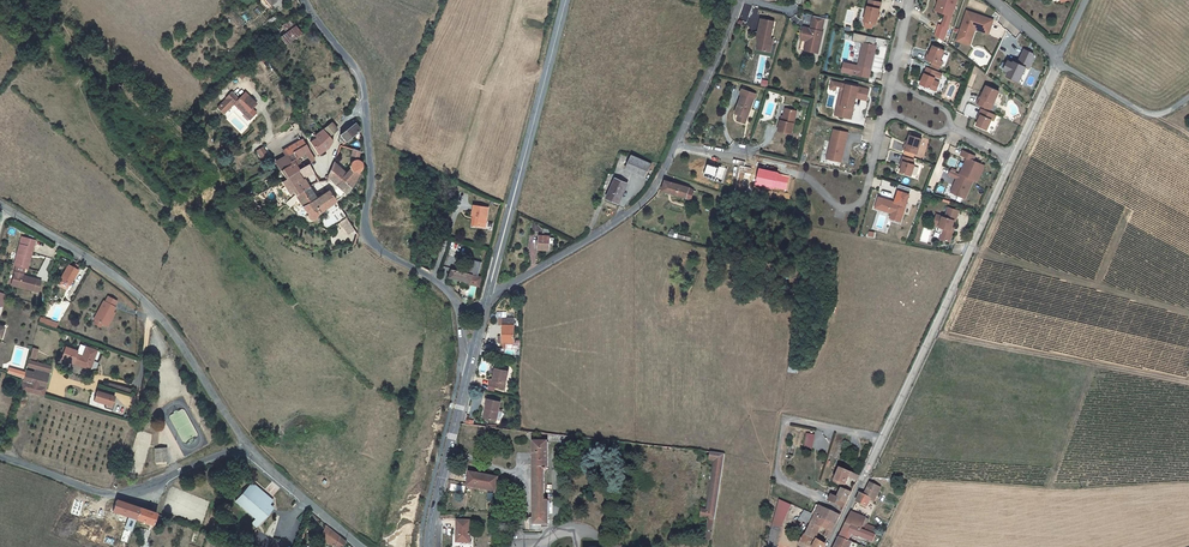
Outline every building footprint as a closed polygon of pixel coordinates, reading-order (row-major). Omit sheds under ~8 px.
[(874,23),(877,8),(875,8),(877,1),(871,0),(866,0),(862,20),(874,23)] [(934,5),(933,10),(937,12),(943,13),(941,21),(940,25),(939,25),(937,24),(934,35),(941,41),(945,27),(945,26),(946,23),(950,13),(954,0),(936,0),(934,5)] [(965,10),(956,35),(967,39),(969,34),(972,31),(973,28),(974,26),(975,24),(979,25),(978,27),(987,30),(991,19),(965,10)] [(823,15),(811,13),(809,25),(802,24),(799,36),(805,38),(803,47),(816,50),(821,28),(820,28),(823,15)] [(759,16),(756,31),(759,31),(758,36),(756,46),(765,48),(767,42),(770,42),(772,36),(769,35),(772,18),(759,16)] [(974,26),(973,28),(987,33),(987,30),(978,27),(979,25),(975,24),(974,26)] [(285,27),(281,30),(282,31),(271,39),(277,46),(292,35),(285,27)] [(956,35),(955,40),(968,44),(972,31),(969,34),(967,39),(956,35)] [(851,40),(863,42),(865,35),(853,32),(851,40)] [(855,65),(868,69),(870,58),(869,58),(870,54),(871,54),(874,45),(872,45),(874,37),(865,35),(863,42),(861,42),(855,65)] [(943,50),(931,45),(929,51),(927,55),(925,55),(923,59),(939,66),(941,61),(938,60),(943,50)] [(1005,74),(1017,80),(1024,66),(1027,67),(1032,55),(1031,51),(1022,47),(1015,61),(1012,60),(1011,61),(1006,59),(1002,68),(1007,70),(1005,74)] [(865,77),(868,69),(855,65),(841,61),(839,70),(865,77)] [(926,67),(919,84),(934,90),(938,83),(932,80),(934,76),(936,71),(926,67)] [(832,80),(830,88),(841,91),(843,83),(832,80)] [(834,115),(850,119),(856,98),(866,101),(869,90),(859,87),(843,83),(841,91),(845,92),(841,106),(837,104),(834,115)] [(998,90),(985,84),(980,97),(978,96),(976,102),(990,108),(998,90)] [(741,92),(735,110),(747,115),(753,96),(741,92)] [(218,112),(223,118),(233,109),(234,110),(235,109),(244,119),(245,117),(251,123),(256,118),(252,114),(257,109),(246,98),(240,104),(233,96),(227,102),(227,103),(218,112)] [(797,107),(786,105),(784,112),(783,117),(781,116),(778,127),(792,130),(797,107)] [(995,114),(981,107),(978,113),(980,114),(978,119),(976,124),(986,129),(991,118),(993,119),(995,114)] [(354,129),(349,122),(335,134),(336,135),(340,140),(341,142),(354,130),(354,129)] [(316,128),(323,139),(327,136),(326,134),(330,131),(324,123),(316,128)] [(316,128),(313,130),(307,135),(302,139),(303,142),(312,154),(325,142),(323,139),(316,128)] [(825,158),(839,161),(847,132),(833,129),(825,158)] [(921,140),(910,136),(908,142),(907,147),(905,146),(903,151),(905,152),(914,154),(917,155),(921,140)] [(286,162),(286,161),(291,159),(287,151),(300,143),(296,139),(279,149),(282,153),(279,155),(271,160),(272,161),(273,163),(272,164),(274,168),(286,162)] [(251,149),(257,160),(263,157),(258,146),(257,147),(255,142),(250,145),(252,149),(251,149)] [(287,151),(291,159),(298,155),(305,151),(300,143),(287,151)] [(325,169),(342,186),(348,174),(350,175),(354,169),(351,166),(352,166),(353,165),(354,164),(354,163),(354,162),(354,161),(354,160),(353,159),(352,158),(352,150),(335,145),(333,151),(339,152),(336,156),(339,159),(339,160),(339,161),(339,162),(339,163),(339,164),(339,165),(339,166),(340,167),(328,164),(325,169)] [(963,170),(961,174),(977,182),(984,165),(973,160),(975,156),(963,150),(961,155),(967,157),(968,158),(967,162),(964,163),(962,167),(963,170)] [(644,175),(650,161),(630,152),(624,166),(644,175)] [(901,167),(900,173),(911,177),(914,165),(912,165),(913,160),(902,157),(901,162),(903,162),(901,167)] [(281,196),(284,200),(290,195),(301,186),(304,185),(299,176),(307,169),(303,161),(290,170),(279,177),(283,184),(280,186),(284,194),(281,196)] [(274,168),(279,177),(290,170),(286,162),(274,168)] [(718,168),(707,164),(703,177),(722,184),(727,169),(719,166),(718,168)] [(323,173),(322,175),(332,187),(336,191),(342,186),(325,169),(323,172),(323,173)] [(790,176),(758,169),(754,185),(786,193),(790,176)] [(959,174),(950,170),(948,174),(956,178),(950,192),(964,198),(973,180),(961,174),(959,174)] [(616,200),(625,181),(613,175),(604,195),(616,200)] [(663,191),(687,197),(690,185),(666,179),(663,191)] [(301,186),(290,195),(297,204),(308,196),(301,186)] [(308,196),(297,204),(302,211),(301,213),(301,214),(301,215),(301,216),(301,217),(301,218),(302,219),(302,220),(303,220),(304,220),(304,221),(305,221),(306,220),(307,220),(308,219),(309,219),(309,218),(309,216),(328,201),(327,200),(319,188),(310,195),(308,196)] [(891,217),(902,220),(909,197),(898,194),(895,203),(895,204),(892,203),(892,202),(879,198),(875,209),(892,214),(891,217)] [(484,207),(469,204),(468,214),(472,215),(470,225),(480,227),(484,207)] [(946,218),(937,215),(934,226),(940,227),(944,229),(942,234),(940,239),(951,242),(954,231),(952,231),(953,227),(955,221),(956,221),(959,211),(949,208),(946,218)] [(337,213),(330,219),(335,225),(336,224),(342,219),(337,213)] [(347,245),(358,239),(347,219),(338,223),(340,227),(330,233),(337,244),(345,240),(347,245)] [(546,237),(535,235),(533,249),(544,250),(546,237)] [(14,264),(25,267),(29,251),(32,252),(35,239),(21,236),(14,264)] [(61,279),(70,284),(79,270),(69,264),(61,279)] [(446,269),(445,276),(465,279),(465,281),(475,283),(476,273),(446,269)] [(14,270),(11,283),(37,291),(40,279),(22,274),(23,273),(14,270)] [(117,301),(109,296),(105,302),(104,301),(93,319),(95,320),(101,324),(103,325),(106,319),(108,320),(112,312),(115,307),(114,307),(117,301)] [(114,313),(112,312),(108,320),(106,319),(103,325),(106,326),(114,313)] [(39,317),(37,322),(47,325),(49,321),(39,317)] [(506,328),(505,346),(509,346),(509,350),(517,350),(517,328),(517,322),(506,321),(506,328)] [(75,350),(63,346),(58,358),(88,369),(95,350),(84,346),(80,355),(74,353),(75,350)] [(31,347),(29,358),(36,359),(38,348),(31,347)] [(6,368),(5,373),(21,378),(22,373),(6,368)] [(33,369),(31,374),(46,378),(47,373),(33,369)] [(491,380),(490,386),(506,389),(509,372),(497,370),(494,381),(491,380)] [(17,390),(40,396),(46,378),(31,374),(28,383),(20,380),(17,390)] [(130,389),(107,382),(105,386),(129,393),(130,389)] [(94,391),(91,400),(96,402),(103,404),(102,408),(109,410),(112,403),(110,402),(112,397),(94,391)] [(491,400),(487,419),(498,421),(503,402),(491,400)] [(814,435),(807,434),(804,447),(811,448),(814,435)] [(551,442),(536,442),(536,483),(547,485),(547,468),(550,468),(551,442)] [(163,454),(163,463),(167,463),(166,449),(159,450),(159,454),(163,454)] [(156,464),(163,463),(163,454),(159,454),(159,450),(155,450),(156,464)] [(702,457),(710,459),(711,451),(703,450),(702,457)] [(849,477),(858,481),(860,475),(841,467),(835,481),(845,485),(849,477)] [(494,489),(497,475),(468,471),(466,484),(494,489)] [(253,482),(236,501),(256,519),(253,522),(252,523),(256,527),(260,523),(259,523),(270,511),(266,508),(269,505),(273,501),(253,482)] [(531,524),(531,531),(542,531),(543,525),(549,524),(549,501),(546,500),(547,485),(536,483),(535,524),(531,524)] [(880,489),(870,484),(864,496),(861,495),(857,503),(862,505),(861,507),(868,510),(869,507),(872,500),(875,501),(880,489)] [(845,506),(847,501),(852,491),(842,487),(838,497),(832,494),(830,500),(845,506)] [(117,499),(113,510),(151,525),(155,515),(117,499)] [(788,502),(777,500),(766,546),(778,546),(788,502)] [(836,524),(840,515),(820,506),(815,515),(836,524)] [(306,508),(304,513),(313,520),(316,516),(306,508)] [(866,518),(853,512),(847,525),(861,531),(867,518),(866,518)] [(818,539),(817,539),(823,527),(829,529),(825,536),(829,538),(836,524),(815,515),(807,533),(810,535),(806,543),(814,546),(815,546),(818,539)] [(715,519),(709,518),(705,540),(711,541),(715,519)] [(475,520),(471,520),(461,520),(461,542),(475,542),(475,520)] [(325,524),(323,527),(327,530),(321,540),(329,544),(335,534),(325,524)] [(847,525),(840,538),(846,541),(850,534),(872,543),(875,536),(861,531),(847,525)] [(323,527),(316,537),(321,540),(327,530),(323,527)] [(806,543),(810,535),(807,533),(805,533),(798,545),(802,546),(814,546),(806,543)] [(335,534),(329,544),(332,546),(338,546),(341,541),(335,534)] [(858,546),(846,541),(840,538),(836,546),(858,546)]
